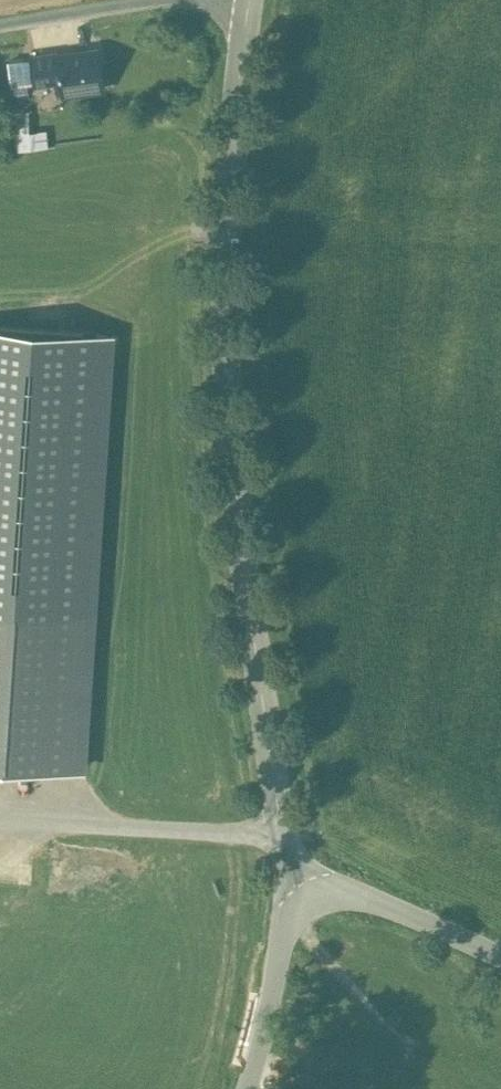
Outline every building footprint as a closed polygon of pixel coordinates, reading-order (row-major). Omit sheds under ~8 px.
[(99,50),(59,56),(59,54),(46,56),(49,82),(61,80),(63,94),(105,88),(99,50)] [(46,56),(31,58),(35,84),(49,82),(46,56)] [(17,147),(50,145),(49,128),(15,129),(17,147)] [(0,329),(0,761),(79,767),(108,336),(0,329)]
